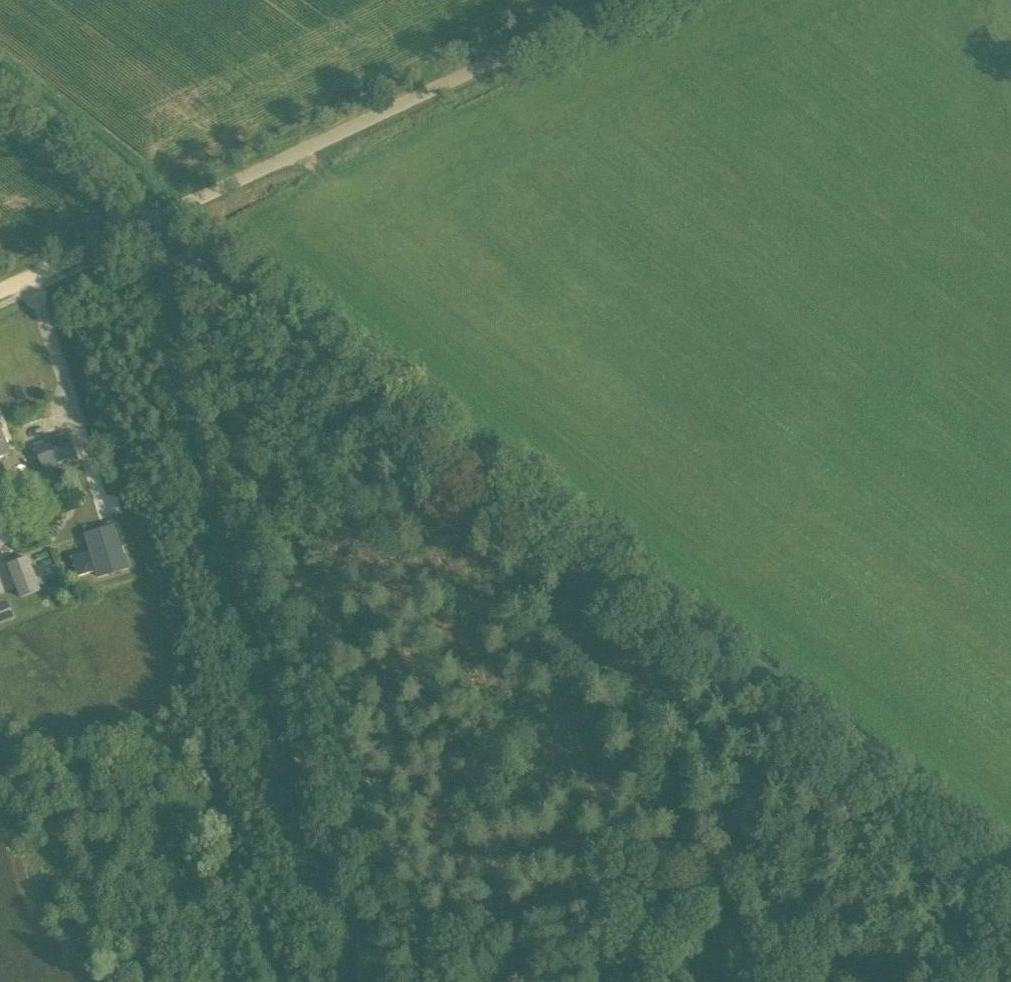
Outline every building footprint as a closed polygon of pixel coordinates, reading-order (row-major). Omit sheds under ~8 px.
[(11,453),(0,425),(0,457),(11,453)] [(43,470),(78,457),(68,432),(34,445),(43,470)] [(129,569),(115,525),(85,534),(99,578),(129,569)] [(20,598),(41,590),(28,556),(7,564),(20,598)] [(13,614),(8,603),(0,607),(0,620),(13,614)]
